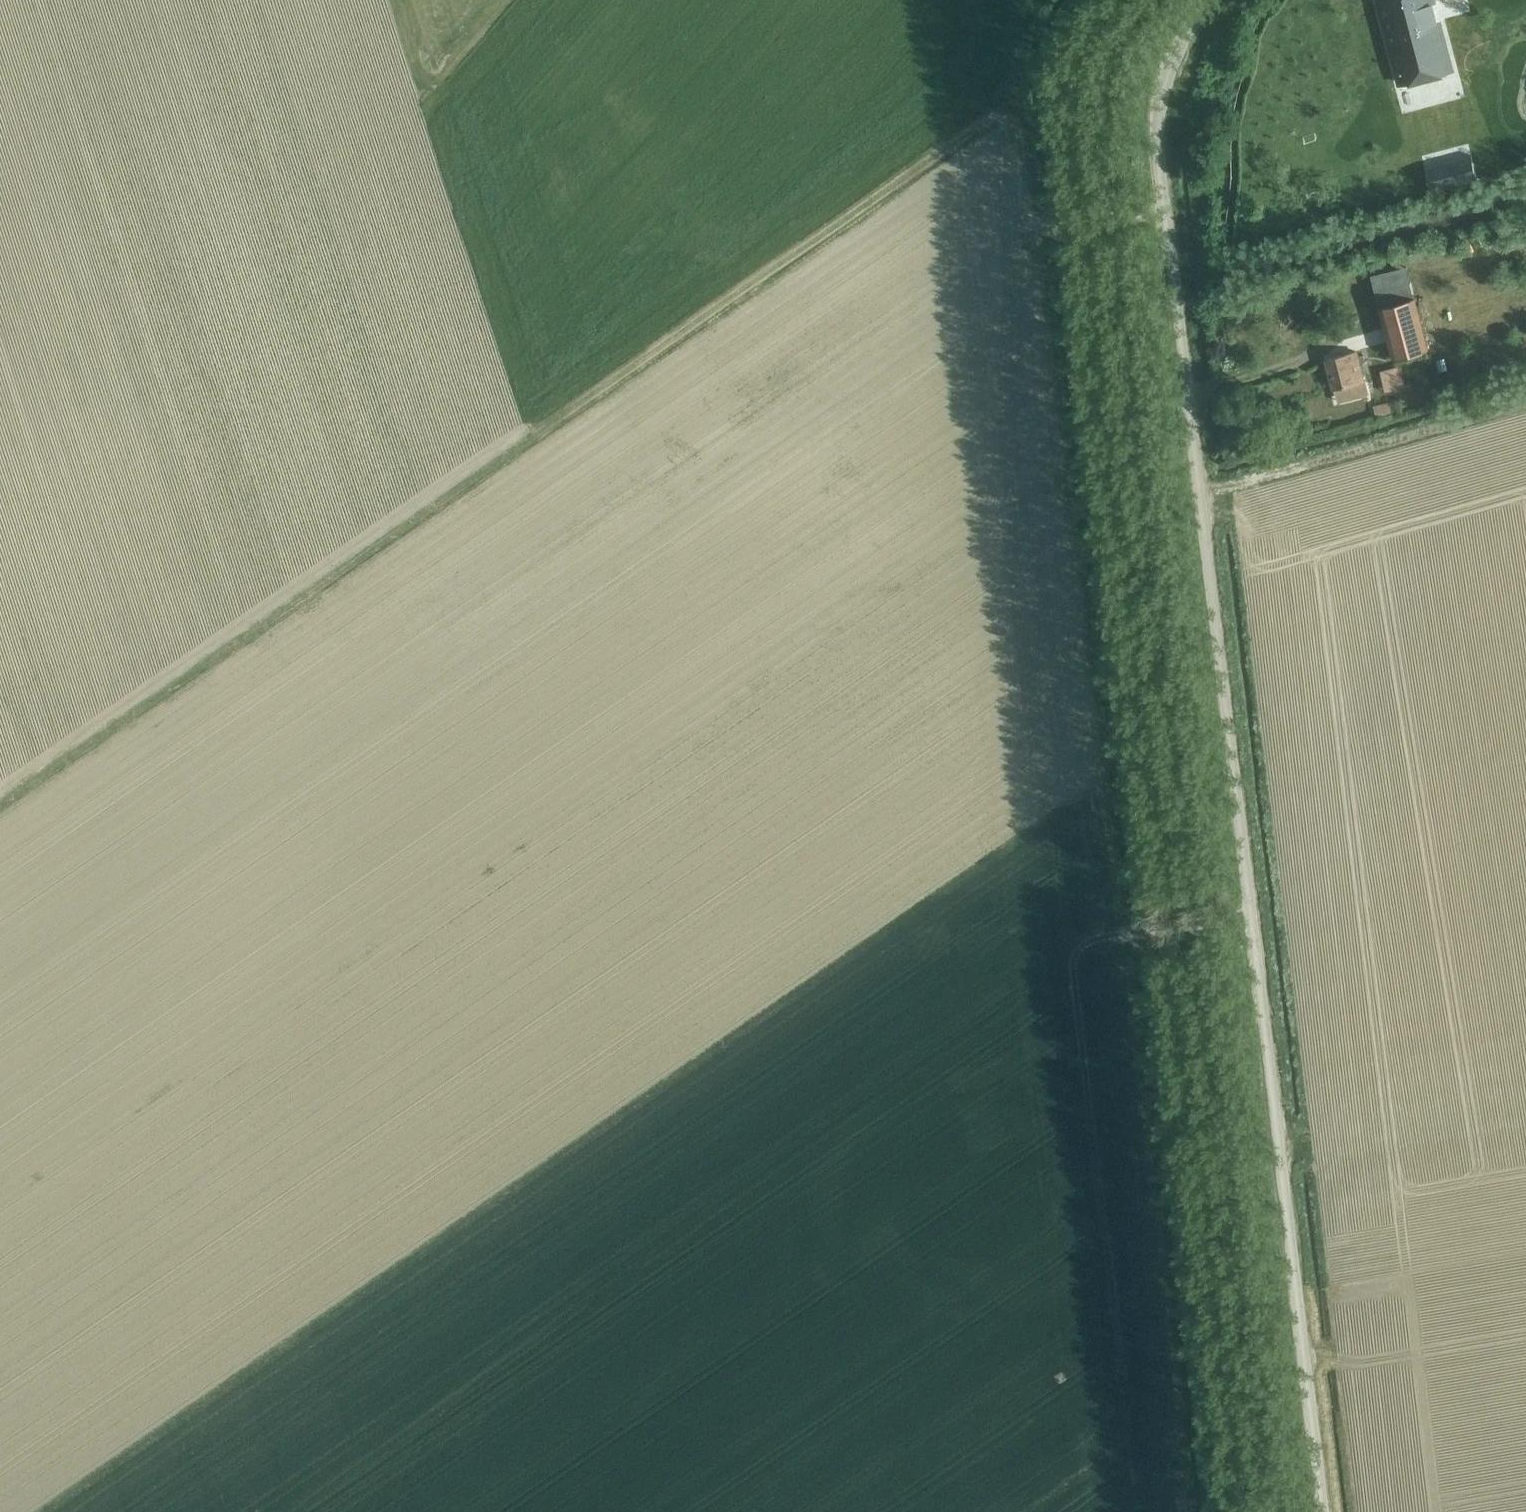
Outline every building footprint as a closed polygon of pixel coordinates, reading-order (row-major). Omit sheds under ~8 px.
[(1401,82),(1449,70),(1430,0),(1380,0),(1401,82)] [(1414,295),(1378,304),(1391,356),(1427,347),(1415,296),(1414,295)] [(1356,351),(1326,358),(1333,386),(1344,383),(1348,399),(1367,395),(1363,379),(1356,351)] [(1446,357),(1436,359),(1439,370),(1448,368),(1446,357)] [(1390,401),(1374,404),(1376,414),(1393,410),(1390,401)]
